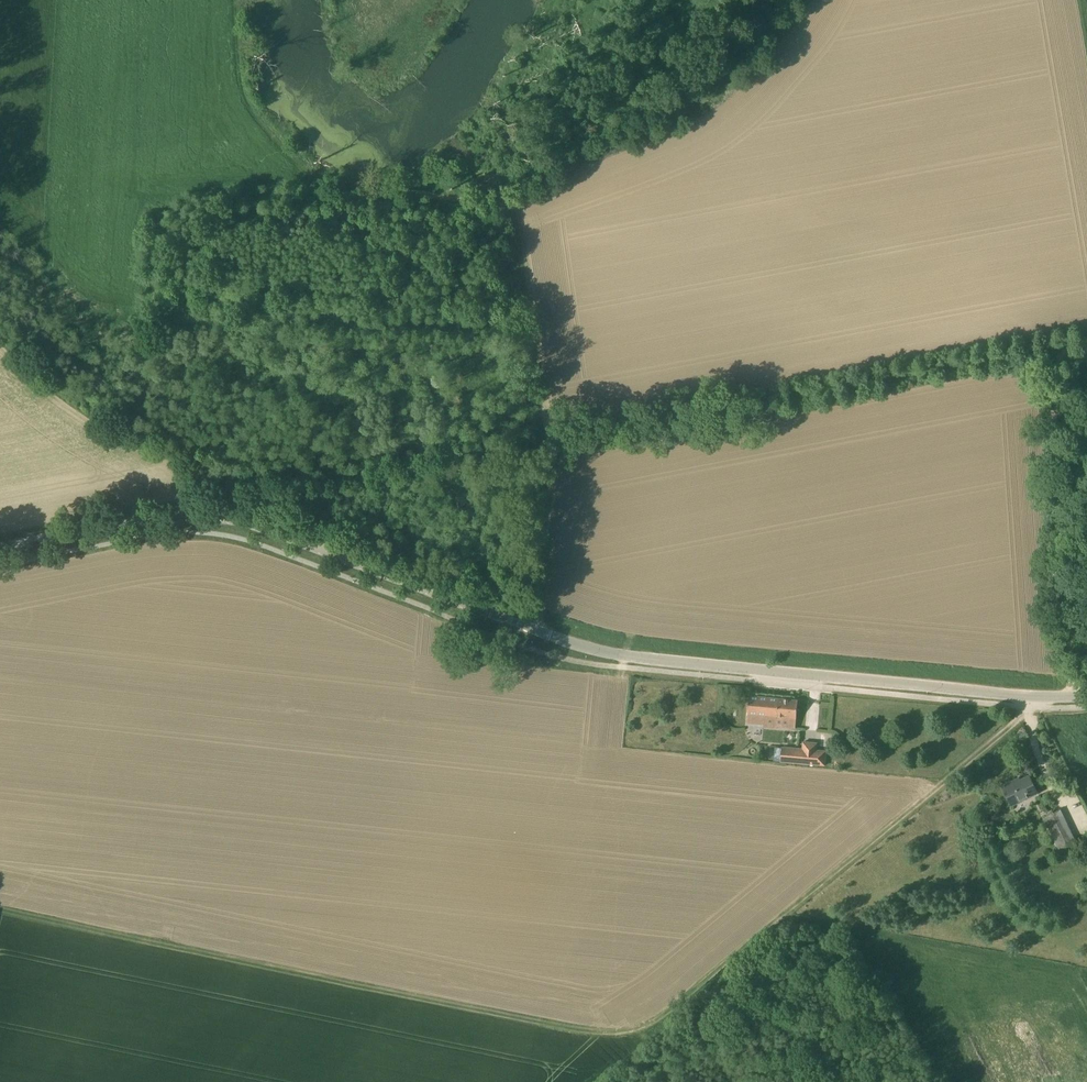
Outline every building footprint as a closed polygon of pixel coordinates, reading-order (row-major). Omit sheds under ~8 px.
[(796,728),(798,700),(750,696),(747,724),(763,725),(763,726),(779,728),(780,726),(796,728)] [(826,751),(817,750),(818,744),(803,743),(803,748),(782,747),(781,748),(780,761),(780,762),(825,765),(826,751)] [(1030,776),(1015,782),(1014,781),(1003,786),(1011,805),(1037,793),(1030,776)] [(1060,809),(1044,817),(1060,849),(1075,841),(1060,809)]
